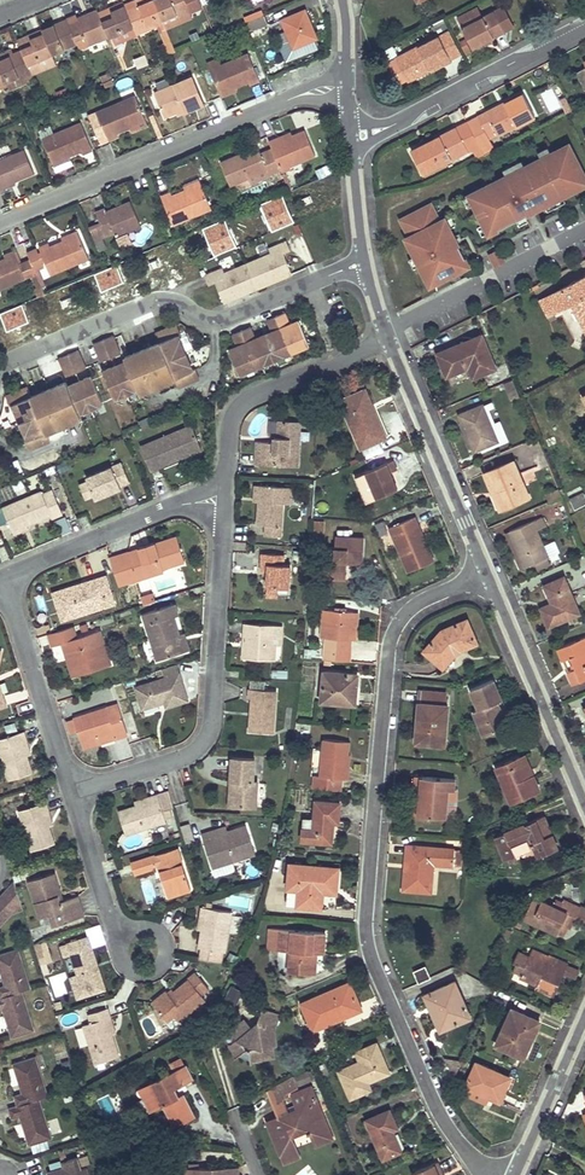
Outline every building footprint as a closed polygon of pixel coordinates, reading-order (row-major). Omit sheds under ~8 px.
[(124,3),(123,0),(98,11),(109,37),(112,35),(115,43),(137,34),(124,3)] [(154,0),(131,0),(124,3),(137,34),(150,29),(148,25),(162,19),(154,0)] [(186,0),(154,0),(162,19),(164,23),(166,28),(193,17),(191,12),(186,0)] [(477,7),(470,11),(476,21),(483,18),(477,7)] [(504,7),(494,12),(504,30),(514,26),(504,7)] [(98,11),(97,8),(87,12),(88,15),(69,23),(76,40),(84,36),(88,45),(109,37),(98,11)] [(311,23),(306,9),(282,19),(288,32),(311,23)] [(470,11),(458,17),(473,46),(488,38),(504,30),(494,12),(483,18),(476,21),(470,11)] [(268,23),(264,13),(246,21),(250,30),(268,23)] [(69,23),(66,17),(42,28),(53,53),(77,43),(76,40),(69,23)] [(164,23),(162,19),(148,25),(150,29),(164,23)] [(317,36),(311,23),(288,32),(294,47),(317,36)] [(53,53),(42,28),(17,38),(22,49),(28,63),(53,53)] [(438,35),(395,57),(407,79),(430,68),(428,64),(441,57),(443,61),(450,57),(438,35)] [(488,38),(473,46),(476,54),(492,45),(488,38)] [(13,53),(11,47),(4,50),(6,56),(13,53)] [(22,49),(13,53),(6,56),(4,50),(0,51),(0,72),(4,82),(19,76),(20,79),(33,74),(33,73),(28,63),(22,49)] [(260,80),(249,52),(221,64),(210,68),(220,92),(235,85),(250,79),(251,83),(260,80)] [(57,63),(53,53),(28,63),(33,73),(57,63)] [(221,64),(218,57),(207,62),(210,68),(221,64)] [(395,57),(387,61),(394,75),(398,73),(403,82),(407,79),(395,57)] [(441,57),(428,64),(430,68),(443,61),(441,57)] [(20,79),(19,76),(4,82),(6,85),(20,79)] [(204,103),(193,76),(155,92),(164,115),(183,107),(184,111),(204,103)] [(237,89),(235,85),(220,92),(221,96),(237,89)] [(486,111),(477,116),(488,137),(489,137),(488,135),(496,131),(497,133),(534,114),(523,92),(504,102),(506,106),(488,115),(486,111)] [(567,111),(572,109),(566,95),(560,98),(567,111)] [(145,118),(136,96),(97,112),(109,138),(118,134),(117,131),(130,125),(145,118)] [(486,111),(488,115),(506,106),(504,102),(486,111)] [(477,116),(467,121),(478,143),(486,139),(487,142),(490,140),(488,137),(477,116)] [(147,123),(145,118),(130,125),(131,129),(147,123)] [(478,143),(467,121),(411,150),(422,172),(471,146),(478,143)] [(93,148),(82,122),(42,138),(52,162),(68,155),(82,149),(84,153),(93,148)] [(278,137),(268,141),(271,149),(280,170),(290,166),(315,155),(304,130),(292,135),(279,140),(278,137)] [(279,140),(292,135),(291,132),(278,137),(279,140)] [(478,143),(484,154),(494,148),(490,140),(487,142),(486,139),(478,143)] [(477,157),(484,154),(478,143),(471,146),(477,157)] [(258,149),(256,145),(239,152),(241,156),(258,149)] [(571,145),(554,154),(552,151),(551,151),(541,156),(525,165),(507,174),(469,193),(474,203),(484,222),(489,231),(489,232),(526,214),(544,204),(572,190),(569,184),(578,180),(584,176),(584,173),(571,145)] [(541,156),(551,151),(548,145),(538,150),(541,156)] [(22,149),(0,158),(0,185),(11,181),(32,172),(22,149)] [(239,152),(219,161),(229,185),(247,178),(266,170),(268,174),(280,170),(271,149),(260,153),(258,149),(241,156),(239,152)] [(69,158),(68,155),(52,162),(54,165),(69,158)] [(503,168),(507,174),(525,165),(522,158),(503,168)] [(266,170),(247,178),(250,184),(269,177),(268,174),(266,170)] [(200,180),(184,186),(187,190),(202,184),(200,180)] [(578,180),(569,184),(572,190),(581,185),(578,180)] [(11,181),(0,185),(0,189),(13,183),(11,181)] [(171,192),(162,196),(173,222),(211,206),(202,184),(187,190),(173,196),(171,192)] [(474,203),(469,193),(463,196),(468,206),(474,203)] [(435,282),(466,266),(462,258),(466,256),(460,244),(456,246),(451,238),(455,236),(450,226),(446,217),(445,217),(440,219),(432,202),(401,218),(410,234),(406,236),(416,255),(420,264),(426,276),(430,274),(435,282)] [(544,204),(526,214),(529,220),(547,210),(544,204)] [(106,208),(96,213),(100,223),(89,227),(94,239),(113,230),(115,234),(139,224),(132,205),(108,214),(106,208)] [(452,214),(446,217),(450,226),(456,223),(452,214)] [(483,234),(489,231),(484,222),(478,225),(483,234)] [(78,229),(62,236),(64,240),(79,234),(78,229)] [(116,234),(118,244),(129,242),(127,232),(116,234)] [(48,242),(39,246),(50,273),(89,257),(79,234),(64,240),(50,246),(48,242)] [(460,244),(455,236),(451,238),(456,246),(460,244)] [(222,267),(204,275),(208,284),(215,280),(224,301),(242,293),(240,289),(271,276),(273,280),(291,273),(283,252),(291,249),(287,239),(269,247),(271,251),(224,271),(222,267)] [(35,248),(28,251),(30,257),(35,268),(43,266),(35,248)] [(504,261),(498,248),(489,252),(496,265),(504,261)] [(36,271),(35,268),(30,257),(19,262),(13,249),(4,253),(6,258),(0,260),(0,287),(36,271)] [(414,267),(420,264),(416,255),(410,258),(414,267)] [(462,258),(466,266),(472,263),(467,255),(466,256),(462,258)] [(429,285),(435,282),(430,274),(426,276),(424,277),(429,285)] [(271,276),(240,289),(242,293),(273,280),(271,276)] [(575,307),(584,327),(584,276),(548,295),(555,310),(572,302),(575,307)] [(548,295),(541,299),(548,313),(555,310),(548,295)] [(237,345),(230,348),(240,372),(309,343),(299,319),(291,322),(286,310),(267,318),(272,330),(255,337),(250,325),(232,333),(237,345)] [(199,377),(177,322),(156,331),(160,340),(124,355),(126,359),(103,369),(115,397),(137,388),(139,392),(175,377),(178,385),(199,377)] [(113,334),(94,342),(102,360),(120,352),(113,334)] [(482,334),(438,352),(447,375),(469,365),(478,362),(482,373),(496,368),(482,334)] [(77,349),(59,357),(67,375),(85,367),(77,349)] [(478,362),(469,365),(473,377),(482,373),(478,362)] [(26,386),(6,394),(29,449),(49,440),(45,431),(81,416),(80,411),(103,402),(91,374),(68,384),(66,380),(30,395),(26,386)] [(513,379),(504,382),(511,399),(520,396),(513,379)] [(365,389),(361,390),(369,410),(373,407),(365,389)] [(361,390),(340,399),(345,411),(360,447),(385,436),(373,407),(369,410),(361,390)] [(340,399),(331,403),(335,415),(345,411),(340,399)] [(482,404),(460,413),(475,450),(498,441),(482,404)] [(299,422),(278,421),(277,437),(276,443),(272,443),(256,442),(254,464),(296,467),(299,422)] [(191,426),(141,447),(152,471),(182,458),(180,454),(200,445),(191,426)] [(526,459),(543,452),(537,437),(520,444),(526,459)] [(396,458),(355,475),(366,501),(396,489),(388,473),(392,470),(396,469),(400,467),(396,458)] [(514,460),(485,472),(492,490),(498,487),(507,506),(528,496),(514,460)] [(121,462),(86,477),(88,481),(94,495),(95,499),(112,492),(111,488),(115,486),(117,490),(121,488),(120,486),(129,482),(121,462)] [(392,470),(388,473),(396,489),(399,487),(392,470)] [(85,499),(94,495),(88,481),(79,484),(85,499)] [(284,486),(260,485),(259,502),(258,524),(266,524),(266,535),(281,535),(283,503),(284,486)] [(284,486),(283,503),(290,504),(291,487),(284,486)] [(498,487),(492,490),(500,508),(507,506),(498,487)] [(40,492),(3,508),(12,530),(26,524),(50,514),(51,518),(62,514),(52,490),(42,495),(40,492)] [(569,502),(572,508),(584,502),(584,499),(583,495),(569,502)] [(414,516),(390,526),(409,571),(434,560),(424,537),(422,538),(415,522),(417,522),(414,516)] [(541,517),(510,530),(524,565),(535,561),(537,568),(550,562),(537,529),(545,525),(541,517)] [(324,521),(315,521),(315,531),(323,531),(324,521)] [(383,521),(376,524),(380,534),(387,531),(383,521)] [(27,528),(26,524),(12,530),(14,534),(27,528)] [(504,533),(517,568),(524,565),(510,530),(504,533)] [(347,536),(336,535),(335,548),(346,549),(347,536)] [(364,537),(347,536),(346,549),(335,548),(323,548),(322,576),(345,578),(346,561),(363,562),(364,537)] [(124,570),(115,573),(119,586),(164,571),(163,569),(185,562),(177,537),(156,544),(155,542),(151,543),(152,547),(145,549),(144,546),(139,547),(140,549),(119,555),(124,570)] [(283,555),(260,554),(259,571),(261,571),(266,572),(265,576),(265,587),(288,588),(289,565),(282,564),(283,555)] [(124,570),(119,555),(110,558),(115,573),(124,570)] [(81,583),(60,589),(70,617),(114,603),(105,575),(85,581),(87,585),(82,587),(81,583)] [(564,576),(545,584),(552,601),(541,606),(549,625),(579,612),(564,576)] [(70,617),(60,589),(51,592),(60,620),(70,617)] [(316,602),(317,593),(307,592),(307,601),(316,602)] [(152,593),(141,597),(143,604),(155,600),(152,593)] [(175,603),(143,614),(158,660),(185,651),(180,634),(174,617),(179,615),(175,603)] [(337,609),(328,608),(326,636),(324,658),(350,660),(351,637),(354,610),(346,610),(337,609)] [(443,628),(423,650),(443,666),(459,649),(477,641),(467,618),(443,628)] [(279,644),(281,626),(244,624),(243,634),(246,634),(245,658),(271,660),(272,644),(279,644)] [(76,637),(73,626),(48,634),(52,646),(63,643),(66,655),(73,653),(74,657),(71,658),(77,675),(110,665),(99,630),(76,637)] [(184,633),(180,634),(185,651),(190,650),(184,633)] [(558,647),(564,659),(570,656),(575,668),(568,671),(574,683),(584,678),(584,636),(558,647)] [(73,653),(66,655),(73,676),(77,675),(71,658),(74,657),(73,653)] [(177,665),(162,669),(164,677),(135,687),(142,709),(160,703),(158,699),(164,698),(165,701),(167,707),(188,700),(177,665)] [(287,678),(287,670),(271,669),(271,677),(287,678)] [(358,673),(323,670),(321,701),(355,704),(358,673)] [(494,678),(470,689),(479,708),(473,710),(483,735),(508,724),(498,700),(502,698),(494,678)] [(275,690),(249,688),(248,697),(251,698),(250,714),(254,714),(254,717),(250,717),(249,730),(273,731),(275,690)] [(446,692),(420,689),(415,736),(444,739),(448,702),(446,702),(446,692)] [(117,706),(74,719),(82,743),(114,733),(115,739),(127,735),(117,706)] [(0,738),(0,755),(8,781),(31,773),(26,755),(21,743),(26,741),(24,732),(0,738)] [(114,733),(82,743),(84,749),(115,739),(114,733)] [(348,741),(324,738),(320,775),(318,774),(316,788),(342,790),(344,777),(348,777),(349,768),(344,768),(345,753),(348,754),(348,741)] [(21,743),(26,755),(30,754),(26,741),(21,743)] [(525,754),(520,756),(529,777),(534,774),(525,754)] [(520,756),(496,767),(511,800),(540,788),(534,774),(529,777),(520,756)] [(253,758),(231,757),(230,779),(234,779),(233,804),(255,805),(256,796),(264,797),(265,782),(257,781),(257,780),(252,780),(253,758)] [(457,778),(419,775),(418,785),(422,786),(420,814),(447,816),(449,788),(456,789),(457,778)] [(422,786),(418,785),(418,793),(414,793),(412,813),(420,814),(422,786)] [(456,789),(449,788),(447,816),(456,816),(458,791),(456,790),(456,789)] [(138,805),(119,811),(127,834),(167,821),(163,810),(174,806),(169,790),(148,798),(150,801),(138,805)] [(340,801),(316,799),(314,819),(305,818),(305,828),(303,828),(302,839),(332,842),(334,820),(338,821),(340,801)] [(46,803),(18,812),(30,852),(53,845),(48,828),(44,815),(49,813),(46,803)] [(49,813),(44,815),(48,828),(52,826),(49,813)] [(543,816),(535,819),(543,837),(551,833),(543,816)] [(535,819),(496,835),(505,858),(532,846),(537,856),(557,847),(551,833),(543,837),(535,819)] [(185,841),(192,839),(189,823),(181,825),(185,841)] [(212,832),(202,835),(212,867),(256,853),(247,825),(228,831),(214,836),(212,832)] [(212,832),(214,836),(228,831),(227,827),(212,832)] [(455,846),(407,842),(404,887),(431,889),(434,860),(463,863),(464,852),(455,852),(455,846)] [(191,889),(178,847),(132,863),(135,873),(154,868),(152,863),(157,862),(159,866),(160,871),(163,870),(164,875),(161,876),(168,897),(191,889)] [(338,866),(291,862),(288,887),(298,888),(297,904),(321,906),(323,890),(323,885),(336,886),(338,866)] [(54,873),(27,882),(38,919),(49,916),(51,926),(84,916),(77,896),(62,900),(57,901),(56,897),(61,896),(54,873)] [(14,882),(0,897),(0,924),(11,913),(23,909),(14,882)] [(298,888),(288,887),(287,904),(297,904),(298,888)] [(532,900),(524,917),(558,933),(563,924),(571,927),(576,915),(581,906),(564,899),(560,907),(542,899),(532,900)] [(202,929),(198,947),(202,948),(200,960),(215,962),(217,951),(224,952),(232,912),(213,908),(213,904),(207,903),(207,907),(203,907),(200,917),(204,917),(202,929)] [(581,906),(576,915),(584,919),(584,908),(581,906)] [(278,950),(280,929),(269,928),(268,949),(278,950)] [(510,930),(506,928),(502,936),(507,938),(510,930)] [(325,932),(280,929),(278,950),(290,950),(288,971),(310,973),(312,952),(317,952),(323,953),(325,932)] [(89,937),(67,945),(70,955),(76,975),(70,977),(77,999),(107,990),(100,969),(97,970),(95,965),(98,964),(89,937)] [(64,957),(70,955),(67,945),(61,946),(64,957)] [(522,972),(520,974),(538,982),(536,986),(554,994),(564,970),(568,962),(532,948),(529,956),(521,952),(514,969),(522,972)] [(0,954),(0,972),(4,985),(0,987),(0,998),(21,991),(30,988),(18,949),(0,954)] [(51,962),(48,951),(39,954),(43,965),(51,962)] [(581,967),(568,962),(564,970),(577,975),(581,967)] [(425,966),(415,970),(420,981),(430,976),(425,966)] [(167,990),(153,1002),(168,1020),(174,1015),(179,1020),(206,999),(190,980),(175,992),(171,995),(168,992),(167,990)] [(349,981),(302,1002),(314,1029),(341,1017),(339,1012),(359,1005),(349,981)] [(455,981),(424,994),(429,1006),(435,1004),(446,1027),(469,1017),(455,981)] [(2,1008),(11,1037),(34,1030),(21,991),(0,998),(0,1008),(2,1008)] [(435,1004),(429,1006),(440,1029),(446,1027),(435,1004)] [(244,1018),(230,1029),(236,1038),(229,1043),(237,1054),(244,1048),(246,1048),(248,1056),(259,1054),(260,1057),(272,1055),(270,1044),(274,1043),(271,1029),(278,1013),(261,1006),(255,1021),(250,1026),(244,1018)] [(92,1022),(83,1025),(96,1064),(119,1056),(112,1034),(107,1018),(110,1017),(107,1007),(89,1013),(92,1022)] [(540,1021),(512,1008),(496,1044),(524,1056),(540,1021)] [(73,1026),(80,1046),(87,1043),(80,1024),(73,1026)] [(236,1038),(230,1029),(223,1034),(229,1043),(236,1038)] [(361,1060),(339,1069),(351,1097),(371,1088),(368,1081),(389,1072),(377,1043),(357,1051),(361,1060)] [(35,1056),(12,1064),(21,1093),(13,1096),(16,1106),(38,1099),(47,1096),(35,1056)] [(169,1063),(173,1070),(184,1064),(180,1057),(169,1063)] [(511,1077),(477,1062),(466,1086),(463,1093),(488,1105),(491,1099),(500,1101),(511,1077)] [(173,1070),(149,1082),(153,1090),(144,1094),(151,1109),(161,1105),(172,1128),(193,1117),(182,1094),(177,1096),(173,1088),(192,1079),(185,1064),(184,1064),(173,1070)] [(306,1069),(294,1075),(298,1084),(311,1079),(306,1069)] [(153,1090),(149,1082),(140,1086),(144,1094),(153,1090)] [(289,1111),(267,1120),(284,1161),(300,1155),(294,1141),(288,1127),(304,1120),(310,1135),(314,1145),(331,1138),(310,1086),(290,1094),(296,1108),(297,1111),(290,1114),(289,1111)] [(16,1106),(8,1108),(11,1118),(19,1116),(28,1145),(51,1138),(38,1099),(16,1106)] [(389,1109),(367,1119),(384,1158),(402,1150),(393,1129),(397,1128),(389,1109)] [(310,1135),(304,1120),(288,1127),(294,1141),(310,1135)] [(60,1162),(62,1167),(46,1172),(47,1174),(88,1174),(86,1167),(80,1169),(77,1157),(60,1162)] [(433,1163),(438,1174),(443,1174),(437,1161),(433,1163)] [(415,1171),(417,1174),(438,1174),(433,1163),(415,1171)] [(187,1167),(187,1174),(238,1174),(239,1166),(187,1167)]
